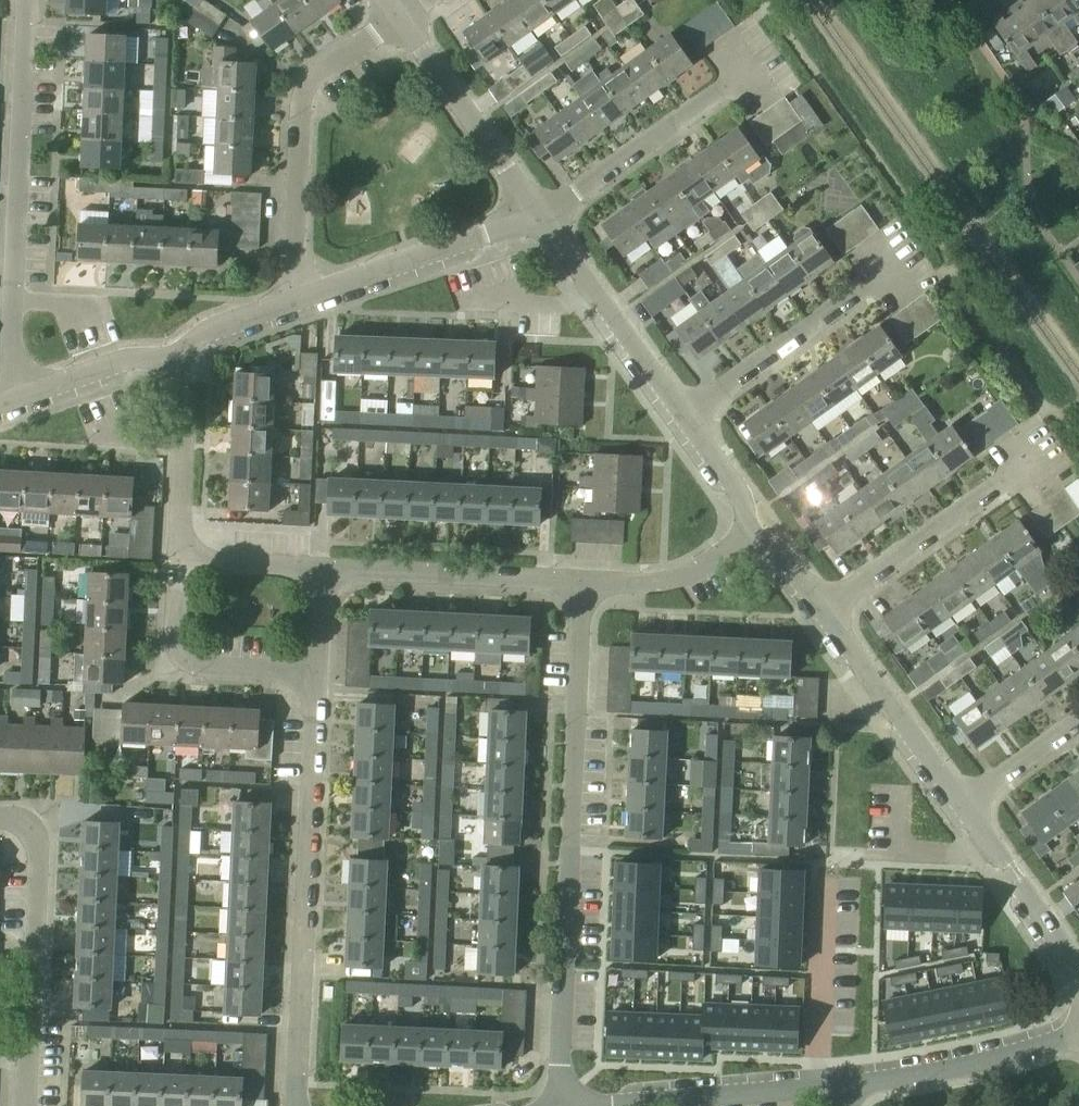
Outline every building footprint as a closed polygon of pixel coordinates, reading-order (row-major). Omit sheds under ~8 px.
[(65,14),(104,16),(105,0),(66,0),(65,14)] [(139,8),(140,0),(129,0),(128,8),(139,8)] [(151,9),(151,0),(140,0),(139,8),(151,9)] [(175,7),(187,15),(190,10),(193,7),(184,0),(180,0),(175,7)] [(217,28),(224,17),(200,0),(197,0),(193,7),(190,10),(217,28)] [(294,35),(317,19),(303,0),(281,0),(274,6),(294,35)] [(317,19),(340,2),(339,0),(303,0),(317,19)] [(487,15),(508,46),(530,30),(509,0),(508,0),(487,15)] [(530,30),(552,14),(542,0),(509,0),(530,30)] [(552,14),(572,0),(542,0),(552,14)] [(622,17),(637,6),(633,0),(627,0),(616,8),(622,17)] [(703,9),(720,33),(733,24),(715,0),(703,9)] [(1032,0),(1028,0),(1017,8),(1012,7),(1009,8),(1040,51),(1051,43),(1059,54),(1066,48),(1032,0)] [(1061,0),(1032,0),(1066,48),(1075,42),(1061,23),(1072,16),(1061,0)] [(1072,16),(1078,24),(1078,23),(1078,0),(1061,0),(1072,16)] [(294,35),(274,6),(251,22),(243,28),(257,48),(265,42),(272,51),(294,35)] [(622,17),(628,26),(644,15),(637,6),(622,17)] [(601,19),(607,27),(622,17),(616,8),(608,13),(601,19)] [(1029,58),(1040,51),(1009,8),(1006,10),(1005,16),(992,25),(1032,81),(1041,74),(1029,58)] [(690,18),(707,42),(720,33),(703,9),(690,18)] [(190,10),(187,15),(183,21),(210,39),(217,28),(190,10)] [(508,46),(487,15),(463,32),(468,37),(464,40),(472,51),(475,48),(485,62),(508,46)] [(609,30),(613,36),(628,26),(622,17),(607,27),(609,30)] [(707,42),(690,18),(679,26),(697,50),(707,42)] [(569,38),(575,47),(591,36),(585,26),(569,38)] [(609,30),(602,35),(611,48),(618,43),(613,36),(609,30)] [(646,51),(668,81),(690,65),(669,35),(646,51)] [(85,63),(122,65),(123,39),(86,37),(85,63)] [(155,57),(167,58),(168,39),(156,38),(155,57)] [(575,47),(569,38),(554,48),(561,57),(575,47)] [(579,52),(585,62),(601,50),(595,40),(579,52)] [(211,92),(219,93),(255,95),(256,64),(235,63),(236,49),(214,48),(211,92)] [(624,67),(645,97),(668,81),(646,51),(624,67)] [(585,62),(579,52),(564,62),(571,72),(585,62)] [(540,59),(525,69),(532,78),(546,68),(540,59)] [(211,82),(212,61),(202,61),(201,81),(211,82)] [(122,65),(85,63),(84,89),(121,91),(122,65)] [(154,84),(165,85),(166,65),(155,65),(154,84)] [(509,95),(532,78),(525,69),(523,66),(508,76),(507,74),(499,80),(509,95)] [(597,78),(601,83),(622,114),(645,97),(624,67),(611,76),(607,71),(597,78)] [(1066,76),(1070,82),(1078,76),(1078,67),(1066,76)] [(535,84),(542,93),(557,82),(551,73),(535,84)] [(601,83),(579,99),(600,129),(622,114),(601,83)] [(542,93),(535,84),(520,95),(527,104),(542,93)] [(84,89),(82,116),(120,118),(121,91),(84,89)] [(171,108),(183,108),(183,91),(171,90),(171,108)] [(153,110),(164,111),(165,92),(153,91),(153,110)] [(255,95),(219,93),(217,120),(253,122),(255,95)] [(771,106),(789,130),(801,121),(784,97),(771,106)] [(557,114),(579,145),(600,129),(579,99),(557,114)] [(789,130),(771,106),(760,114),(778,138),(789,130)] [(579,145),(557,114),(534,130),(556,161),(579,145)] [(778,138),(760,114),(748,123),(766,147),(778,138)] [(1078,114),(1077,115),(1070,120),(1074,126),(1078,122),(1078,115),(1078,114)] [(82,116),(81,141),(119,143),(120,118),(82,116)] [(151,136),(163,137),(164,118),(152,117),(151,136)] [(189,119),(177,118),(177,139),(188,139),(189,119)] [(217,120),(216,148),(252,150),(253,122),(217,120)] [(735,128),(713,145),(735,175),(742,185),(749,180),(753,186),(767,176),(769,165),(762,156),(757,159),(735,128)] [(119,143),(81,141),(80,168),(118,170),(119,143)] [(150,162),(162,163),(163,144),(151,143),(150,162)] [(690,161),(712,192),(735,175),(713,145),(690,161)] [(252,150),(216,148),(215,174),(251,176),(252,150)] [(668,177),(690,208),(712,192),(690,161),(668,177)] [(175,169),(174,183),(205,184),(205,170),(175,169)] [(690,208),(668,177),(646,193),(669,223),(690,208)] [(78,194),(109,195),(110,186),(110,182),(78,180),(78,194)] [(109,197),(132,199),(132,188),(110,186),(109,195),(109,197)] [(138,188),(137,199),(160,200),(160,189),(138,188)] [(165,189),(164,200),(187,201),(187,190),(165,189)] [(624,209),(646,240),(669,223),(646,193),(644,189),(632,198),(634,201),(624,209)] [(228,208),(233,209),(259,210),(260,194),(229,193),(228,208)] [(770,193),(755,203),(761,212),(777,202),(770,193)] [(761,212),(768,222),(783,210),(777,202),(761,212)] [(761,212),(755,203),(740,214),(746,223),(761,212)] [(848,213),(866,238),(877,230),(859,205),(848,213)] [(232,222),(259,224),(259,210),(233,209),(232,216),(232,222)] [(646,240),(624,209),(601,225),(623,256),(646,240)] [(78,261),(106,262),(108,226),(108,213),(80,212),(78,261)] [(768,222),(761,212),(746,223),(753,232),(768,222)] [(836,222),(854,247),(866,238),(848,213),(836,222)] [(151,228),(163,229),(163,216),(151,215),(151,228)] [(231,236),(258,238),(259,224),(232,222),(231,232),(231,236)] [(708,233),(715,242),(730,231),(724,222),(708,233)] [(854,247),(836,222),(825,230),(843,255),(854,247)] [(106,262),(133,264),(135,227),(108,226),(106,262)] [(161,265),(163,229),(151,228),(135,227),(133,264),(161,265)] [(190,230),(163,229),(161,265),(188,266),(190,230)] [(787,249),(809,279),(832,263),(808,229),(803,229),(795,235),(794,242),(795,243),(787,249)] [(231,232),(190,230),(188,266),(216,267),(217,251),(230,251),(230,249),(231,236),(231,232)] [(715,242),(708,233),(694,243),(700,252),(715,242)] [(258,238),(231,236),(230,249),(257,251),(258,238)] [(719,247),(725,256),(741,245),(734,236),(719,247)] [(725,256),(719,247),(704,257),(711,267),(712,266),(725,256)] [(787,249),(765,265),(787,295),(809,279),(787,249)] [(665,264),(671,273),(686,262),(680,253),(665,264)] [(730,290),(743,281),(735,270),(725,256),(712,266),(730,290)] [(671,273),(665,264),(661,259),(638,275),(648,290),(671,273)] [(765,265),(743,281),(765,311),(787,295),(765,265)] [(689,268),(675,278),(681,288),(696,278),(689,268)] [(681,288),(675,278),(653,294),(663,309),(685,293),(681,288)] [(721,296),(743,327),(765,311),(743,281),(730,290),(721,296)] [(883,283),(873,288),(885,309),(894,303),(883,283)] [(720,343),(743,327),(721,296),(709,305),(700,291),(688,299),(698,313),(720,343)] [(912,303),(930,328),(942,319),(924,294),(912,303)] [(930,328),(912,303),(901,311),(918,336),(930,328)] [(918,336),(901,311),(889,319),(907,344),(918,336)] [(720,343),(698,313),(676,329),(690,348),(698,359),(720,343)] [(855,343),(877,373),(899,357),(877,327),(855,343)] [(690,348),(676,329),(666,336),(680,356),(690,348)] [(333,373),(361,375),(362,339),(335,338),(333,373)] [(362,339),(361,375),(389,376),(391,340),(362,339)] [(391,340),(389,376),(415,377),(417,342),(391,340)] [(415,377),(443,379),(444,343),(417,342),(415,377)] [(443,379),(467,380),(469,344),(444,343),(443,379)] [(833,359),(855,389),(877,373),(855,343),(833,359)] [(469,344),(467,380),(491,381),(493,346),(469,344)] [(304,378),(315,379),(316,353),(302,353),(301,378),(304,378)] [(833,359),(811,376),(832,406),(855,389),(833,359)] [(262,368),(261,376),(274,376),(275,369),(262,368)] [(527,397),(581,399),(582,371),(538,369),(537,390),(527,390),(527,397)] [(233,402),(273,404),(274,376),(234,374),(233,402)] [(789,392),(810,421),(832,406),(811,376),(789,392)] [(314,399),(315,379),(304,378),(302,399),(314,399)] [(896,399),(902,408),(917,397),(911,388),(896,399)] [(810,421),(789,392),(766,408),(788,438),(810,421)] [(581,399),(527,397),(526,402),(537,402),(536,417),(526,417),(525,428),(538,428),(538,425),(580,427),(581,399)] [(917,397),(902,408),(908,417),(924,406),(917,397)] [(896,399),(887,406),(881,410),(887,419),(902,408),(896,399)] [(987,408),(1001,427),(1013,419),(999,399),(987,408)] [(231,429),(271,431),(273,404),(233,402),(231,429)] [(423,402),(422,416),(437,417),(438,403),(423,402)] [(397,403),(396,415),(413,415),(413,404),(397,403)] [(301,426),(313,426),(314,407),(302,406),(301,426)] [(788,438),(766,408),(744,424),(766,454),(788,438)] [(902,408),(887,419),(894,428),(908,417),(902,408)] [(987,408),(976,416),(990,436),(1001,427),(987,408)] [(339,423),(360,424),(361,413),(339,412),(339,423)] [(365,425),(386,426),(387,414),(365,413),(365,425)] [(413,415),(396,415),(391,414),(391,426),(412,427),(413,415)] [(439,417),(437,417),(422,416),(418,416),(417,427),(439,428),(439,417)] [(990,436),(976,416),(964,425),(978,444),(990,436)] [(443,428),(465,430),(466,418),(443,417),(443,428)] [(469,430),(491,431),(491,419),(470,418),(469,430)] [(849,429),(856,438),(871,427),(865,418),(849,429)] [(333,428),(333,440),(354,441),(355,429),(333,428)] [(927,444),(948,473),(971,457),(949,428),(927,444)] [(271,431),(231,429),(230,456),(270,458),(271,431)] [(835,439),(827,445),(833,454),(841,448),(856,438),(849,429),(835,439)] [(359,430),(359,441),(381,442),(381,431),(359,430)] [(386,431),(385,442),(406,443),(406,432),(386,431)] [(412,432),(411,444),(433,445),(433,433),(412,432)] [(859,443),(866,452),(882,441),(875,432),(859,443)] [(312,453),(313,434),(301,433),(300,453),(312,453)] [(438,434),(437,445),(459,446),(459,435),(438,434)] [(464,435),(463,446),(485,447),(485,436),(464,435)] [(489,436),(489,448),(511,449),(511,437),(489,436)] [(516,438),(515,449),(537,450),(537,439),(516,438)] [(866,452),(859,443),(845,453),(851,463),(866,452)] [(948,473),(927,444),(905,460),(926,489),(948,473)] [(804,461),(809,468),(811,470),(833,454),(827,445),(804,461)] [(230,456),(228,483),(268,485),(270,458),(230,456)] [(585,483),(640,485),(641,458),(596,456),(595,478),(586,478),(585,483)] [(312,461),(299,460),(298,480),(311,480),(312,461)] [(883,476),(904,505),(926,489),(905,460),(883,476)] [(809,468),(804,461),(790,471),(796,480),(811,470),(809,468)] [(815,475),(821,484),(837,473),(830,464),(815,475)] [(22,514),(25,473),(0,472),(0,513),(22,514)] [(25,473),(22,514),(49,516),(51,475),(25,473)] [(78,476),(51,475),(49,516),(76,517),(78,476)] [(821,484),(815,475),(800,485),(807,495),(821,484)] [(78,476),(76,517),(103,519),(105,478),(78,476)] [(861,492),(882,521),(904,505),(883,476),(861,492)] [(105,478),(103,519),(130,520),(131,508),(132,479),(105,478)] [(327,515),(354,517),(356,482),(329,481),(327,515)] [(514,490),(512,525),(537,526),(538,508),(551,508),(553,481),(539,481),(539,491),(514,490)] [(381,518),(383,484),(356,482),(354,517),(381,518)] [(268,485),(228,483),(227,511),(267,513),(268,485)] [(640,485),(585,483),(585,489),(596,489),(595,506),(584,506),(584,516),(596,516),(596,512),(639,514),(640,485)] [(381,518),(408,519),(410,485),(383,484),(381,518)] [(408,519),(434,521),(436,486),(410,485),(408,519)] [(434,521),(460,522),(462,487),(436,486),(434,521)] [(309,507),(310,488),(298,487),(297,506),(309,507)] [(489,489),(462,487),(460,522),(487,523),(489,489)] [(487,523),(512,525),(514,490),(489,489),(487,523)] [(882,521),(861,492),(838,508),(859,538),(882,521)] [(146,496),(133,495),(132,508),(146,509),(146,496)] [(1055,530),(1039,507),(1028,515),(1044,538),(1055,530)] [(130,521),(152,522),(153,509),(146,509),(132,508),(131,508),(130,520),(130,521)] [(859,538),(838,508),(816,524),(829,542),(837,553),(859,538)] [(797,521),(804,530),(812,524),(805,514),(797,521)] [(570,542),(583,542),(585,519),(572,519),(570,542)] [(597,543),(598,520),(585,519),(583,542),(597,543)] [(610,544),(611,521),(598,520),(597,543),(610,544)] [(129,534),(152,535),(152,522),(130,521),(129,534)] [(624,521),(611,521),(610,544),(623,544),(624,521)] [(818,551),(829,542),(816,524),(815,522),(812,524),(804,530),(818,551)] [(1016,568),(1027,560),(1038,552),(1017,522),(994,538),(1015,568),(1016,568)] [(152,535),(129,534),(129,547),(151,548),(152,535)] [(972,554),(993,584),(1015,568),(994,538),(972,554)] [(21,553),(22,540),(0,539),(0,552),(21,553)] [(25,554),(48,555),(49,542),(26,540),(25,554)] [(52,555),(75,557),(76,543),(53,542),(52,555)] [(79,557),(102,558),(103,545),(80,544),(79,557)] [(106,559),(128,560),(129,547),(107,545),(106,559)] [(129,547),(128,560),(150,561),(151,548),(129,547)] [(951,570),(972,600),(993,584),(972,554),(951,570)] [(25,591),(37,591),(38,570),(26,569),(25,591)] [(972,600),(951,570),(928,586),(949,616),(972,600)] [(87,603),(126,605),(127,577),(89,575),(87,603)] [(42,599),(54,599),(55,577),(43,576),(42,599)] [(1050,583),(1034,594),(1040,603),(1056,592),(1050,583)] [(906,602),(927,632),(949,616),(928,586),(906,602)] [(1040,603),(1047,612),(1063,601),(1056,592),(1040,603)] [(1020,605),(1026,614),(1040,603),(1034,594),(1020,605)] [(24,617),(36,618),(37,596),(25,595),(24,617)] [(927,632),(906,602),(883,618),(892,630),(884,636),(897,654),(927,632)] [(86,629),(124,631),(126,605),(87,603),(86,629)] [(1047,612),(1040,603),(1026,614),(1032,623),(1047,612)] [(41,626),(53,626),(54,604),(42,604),(41,626)] [(1078,658),(1078,609),(1077,609),(1055,625),(1065,638),(1078,658)] [(988,623),(995,632),(1010,621),(1004,612),(988,623)] [(369,637),(369,648),(397,649),(399,614),(393,614),(370,614),(370,624),(369,637)] [(399,614),(397,649),(423,650),(425,615),(399,614)] [(425,615),(423,650),(448,651),(450,616),(425,615)] [(448,651),(476,652),(477,618),(450,616),(448,651)] [(477,618),(476,652),(501,654),(502,619),(477,618)] [(502,619),(501,654),(525,655),(526,620),(502,619)] [(23,643),(35,644),(36,622),(24,622),(23,643)] [(347,623),(346,636),(369,637),(370,624),(347,623)] [(995,632),(988,623),(974,633),(980,643),(995,632)] [(998,637),(1005,647),(1020,636),(1014,626),(998,637)] [(124,631),(86,629),(84,656),(123,659),(124,631)] [(51,649),(52,636),(53,631),(41,630),(40,653),(51,653),(51,649)] [(346,650),(369,651),(369,648),(369,637),(346,636),(346,650)] [(631,671),(657,673),(659,638),(633,636),(632,648),(631,661),(631,671)] [(1005,647),(998,637),(983,648),(990,657),(1005,647)] [(657,673),(682,674),(684,639),(659,638),(657,673)] [(1065,638),(1043,654),(1064,685),(1078,674),(1078,658),(1065,638)] [(682,674),(709,676),(711,640),(684,639),(682,674)] [(709,676),(735,677),(737,642),(711,640),(709,676)] [(735,677),(760,678),(762,643),(737,642),(735,677)] [(762,643),(760,678),(787,680),(789,645),(762,643)] [(944,655),(950,664),(966,653),(959,644),(944,655)] [(610,647),(609,660),(631,661),(632,648),(610,647)] [(22,669),(33,670),(34,649),(23,648),(22,669)] [(346,650),(345,663),(368,664),(369,651),(346,650)] [(950,664),(944,655),(940,650),(925,661),(935,675),(950,664)] [(1021,669),(1043,700),(1064,685),(1043,654),(1021,669)] [(123,659),(84,656),(84,668),(75,668),(74,683),(121,686),(123,659)] [(39,657),(38,680),(50,681),(51,658),(39,657)] [(954,669),(960,678),(976,667),(969,658),(954,669)] [(608,673),(631,675),(631,671),(631,661),(609,660),(608,673)] [(344,675),(368,676),(368,664),(345,663),(344,675)] [(960,678),(954,669),(939,680),(946,689),(960,678)] [(1021,669),(999,686),(1021,716),(1043,700),(1021,669)] [(608,673),(607,687),(630,688),(631,675),(608,673)] [(344,675),(344,687),(367,688),(368,676),(344,675)] [(373,688),(395,689),(396,677),(374,676),(373,688)] [(399,690),(421,691),(422,679),(400,678),(399,690)] [(425,691),(447,692),(448,680),(426,679),(425,691)] [(793,693),(816,694),(817,681),(794,679),(793,693)] [(451,692),(473,693),(474,681),(451,680),(451,692)] [(477,693),(499,694),(500,682),(478,681),(477,693)] [(504,695),(525,696),(525,684),(505,683),(504,695)] [(1021,716),(999,686),(977,701),(999,732),(1021,716)] [(607,700),(629,701),(630,688),(607,687),(607,700)] [(11,690),(10,706),(37,707),(38,691),(11,690)] [(61,702),(61,694),(45,693),(45,701),(61,702)] [(93,712),(94,694),(86,693),(85,711),(93,712)] [(816,694),(793,693),(792,706),(815,707),(816,694)] [(717,696),(716,706),(734,707),(734,697),(717,696)] [(629,701),(607,700),(606,713),(628,714),(629,701)] [(999,732),(977,701),(954,718),(976,748),(999,732)] [(634,715),(656,716),(656,703),(635,702),(634,715)] [(122,743),(150,744),(151,706),(124,704),(124,711),(105,710),(103,747),(122,748),(122,743)] [(661,716),(682,717),(683,704),(661,704),(661,716)] [(687,717),(708,718),(709,706),(687,705),(687,717)] [(150,744),(174,745),(176,707),(151,706),(150,744)] [(734,707),(716,706),(712,706),(712,718),(733,719),(734,707)] [(815,707),(792,706),(791,719),(814,720),(815,707)] [(176,707),(174,745),(201,747),(203,708),(176,707)] [(357,732),(391,734),(392,709),(358,707),(357,732)] [(756,708),(744,707),(739,707),(739,719),(760,720),(761,708),(756,708)] [(228,748),(230,710),(203,708),(201,747),(228,748)] [(426,730),(438,730),(439,708),(427,708),(426,730)] [(765,720),(786,721),(786,709),(765,708),(765,720)] [(260,711),(230,710),(228,748),(246,749),(246,759),(272,760),(274,723),(259,722),(260,711)] [(74,723),(85,723),(85,712),(74,712),(74,723)] [(510,713),(491,712),(490,740),(522,742),(523,714),(510,713)] [(444,715),(443,736),(455,736),(456,715),(444,715)] [(25,774),(27,731),(9,730),(9,719),(0,718),(0,773),(25,774)] [(25,774),(53,776),(55,733),(37,732),(38,720),(27,719),(27,731),(25,774)] [(55,733),(53,776),(80,777),(82,734),(65,733),(65,721),(56,721),(55,733)] [(630,730),(629,757),(665,759),(666,732),(661,732),(637,731),(630,730)] [(357,732),(355,759),(390,761),(391,734),(357,732)] [(425,756),(437,756),(438,733),(426,733),(425,756)] [(705,756),(717,757),(718,735),(706,735),(705,756)] [(773,737),(772,764),(808,766),(809,739),(773,737)] [(443,740),(442,762),(454,762),(455,741),(443,740)] [(489,766),(521,768),(522,742),(490,740),(489,766)] [(721,762),(733,763),(734,741),(722,741),(721,762)] [(629,757),(628,784),(663,785),(665,759),(629,757)] [(354,785),(388,787),(390,761),(355,759),(354,785)] [(424,782),(436,782),(437,760),(425,760),(424,782)] [(703,782),(715,783),(716,761),(704,760),(703,782)] [(772,764),(771,790),(807,792),(808,766),(772,764)] [(125,777),(148,779),(148,767),(126,766),(125,777)] [(489,766),(487,792),(519,794),(521,768),(489,766)] [(720,788),(732,788),(733,767),(721,766),(720,788)] [(442,767),(441,788),(453,788),(454,768),(442,767)] [(179,781),(202,782),(202,770),(180,769),(179,781)] [(206,782),(229,783),(229,771),(207,770),(206,782)] [(1066,780),(1078,797),(1078,770),(1066,780)] [(233,783),(255,784),(256,773),(234,772),(233,783)] [(1066,826),(1078,817),(1078,797),(1066,780),(1044,796),(1066,826)] [(628,784),(627,810),(662,812),(663,785),(628,784)] [(180,798),(191,798),(191,786),(181,785),(180,798)] [(353,812),(387,813),(388,787),(354,785),(353,812)] [(423,808),(434,808),(435,786),(424,786),(423,808)] [(702,808),(714,809),(715,787),(703,787),(702,808)] [(173,789),(145,788),(144,801),(173,803),(173,789)] [(771,790),(769,817),(805,819),(807,792),(771,790)] [(440,813),(452,814),(452,793),(441,792),(440,813)] [(486,818),(518,820),(519,794),(487,792),(486,818)] [(720,792),(719,815),(730,815),(731,793),(720,792)] [(1066,826),(1044,796),(1021,812),(1029,822),(1018,830),(1038,858),(1049,850),(1043,842),(1066,826)] [(232,832),(268,834),(269,807),(233,805),(232,832)] [(179,828),(191,828),(192,807),(180,806),(179,828)] [(84,820),(83,847),(117,849),(119,822),(117,822),(117,809),(91,807),(90,821),(84,820)] [(627,810),(625,837),(661,839),(662,812),(627,810)] [(353,812),(351,838),(357,838),(381,839),(386,839),(387,813),(353,812)] [(421,834),(433,834),(434,812),(422,812),(421,834)] [(702,814),(701,835),(712,835),(713,814),(702,814)] [(752,843),(751,854),(788,856),(788,845),(804,846),(805,819),(769,817),(768,844),(752,843)] [(439,840),(450,841),(451,819),(440,818),(439,840)] [(487,868),(511,869),(512,845),(517,845),(518,820),(486,818),(485,843),(488,843),(487,868)] [(719,819),(718,840),(729,841),(730,820),(719,819)] [(227,846),(228,825),(219,824),(218,846),(227,846)] [(173,847),(174,826),(162,826),(161,847),(173,847)] [(179,832),(178,853),(189,854),(190,832),(179,832)] [(232,832),(231,857),(267,858),(268,834),(232,832)] [(351,862),(350,888),(383,890),(384,864),(380,863),(381,839),(357,838),(356,862),(351,862)] [(81,874),(116,875),(117,849),(83,847),(81,874)] [(160,862),(160,873),(172,874),(173,852),(161,851),(160,862)] [(1067,859),(1074,869),(1078,865),(1078,851),(1067,859)] [(267,858),(231,857),(229,883),(266,885),(267,858)] [(176,880),(188,881),(189,859),(177,858),(176,880)] [(419,892),(431,893),(432,864),(420,863),(419,892)] [(616,863),(616,887),(657,888),(658,864),(616,863)] [(511,869),(487,868),(484,868),(483,894),(515,896),(516,869),(511,869)] [(762,869),(760,893),(801,895),(802,871),(762,869)] [(436,891),(448,892),(449,870),(437,870),(436,891)] [(81,874),(80,900),(115,902),(116,875),(81,874)] [(171,878),(159,878),(158,900),(170,901),(171,878)] [(697,878),(697,891),(705,891),(706,878),(697,878)] [(712,879),(712,892),(720,892),(721,879),(712,879)] [(266,885),(229,883),(228,910),(264,912),(266,885)] [(176,884),(175,905),(187,905),(188,885),(176,884)] [(886,886),(884,927),(908,928),(910,887),(886,886)] [(616,887),(615,911),(656,912),(657,888),(616,887)] [(910,887),(908,928),(932,929),(933,888),(910,887)] [(383,890),(350,888),(349,915),(382,916),(383,890)] [(933,888),(932,929),(956,930),(957,889),(933,888)] [(957,889),(956,930),(979,931),(981,890),(957,889)] [(697,891),(696,904),(705,904),(705,891),(697,891)] [(431,893),(419,892),(418,918),(430,919),(431,893)] [(712,892),(711,905),(720,905),(720,892),(712,892)] [(760,893),(759,917),(800,919),(801,895),(760,893)] [(483,894),(481,921),(514,923),(515,896),(483,894)] [(435,917),(447,918),(448,896),(436,896),(435,917)] [(115,902),(80,900),(78,927),(113,929),(115,902)] [(169,927),(170,905),(158,904),(157,926),(169,927)] [(187,905),(175,905),(174,932),(186,933),(187,905)] [(227,934),(263,936),(264,912),(228,910),(227,934)] [(615,911),(614,934),(655,936),(656,912),(615,911)] [(382,916),(349,915),(347,941),(380,942),(382,916)] [(759,917),(758,941),(799,943),(800,919),(759,917)] [(418,918),(416,944),(428,945),(430,919),(418,918)] [(514,923),(481,921),(480,948),(512,950),(514,923)] [(434,943),(446,944),(447,922),(435,922),(434,943)] [(695,924),(695,938),(703,938),(704,925),(695,924)] [(710,926),(710,939),(719,939),(719,926),(710,926)] [(113,929),(78,927),(77,953),(112,955),(113,929)] [(169,931),(157,931),(156,953),(168,954),(169,931)] [(263,936),(227,934),(226,961),(262,963),(263,936)] [(614,934),(613,959),(654,960),(655,936),(614,934)] [(174,936),(173,958),(185,959),(186,937),(174,936)] [(695,938),(694,951),(703,951),(703,938),(695,938)] [(710,939),(709,952),(718,952),(719,939),(710,939)] [(379,969),(380,942),(347,941),(346,967),(369,969),(379,969)] [(758,941),(756,965),(798,967),(799,943),(758,941)] [(416,944),(415,965),(404,964),(404,978),(427,979),(428,945),(416,944)] [(966,946),(953,949),(955,958),(968,955),(966,946)] [(432,969),(444,971),(445,949),(433,948),(432,969)] [(512,950),(480,948),(479,973),(511,974),(512,950)] [(953,949),(940,952),(942,960),(955,958),(953,949)] [(76,980),(110,982),(112,955),(77,953),(76,980)] [(985,953),(985,962),(998,963),(999,954),(985,953)] [(919,956),(906,959),(908,967),(920,965),(919,956)] [(167,980),(168,958),(156,957),(155,980),(167,980)] [(840,999),(838,957),(809,957),(810,1000),(840,999)] [(906,959),(893,961),(895,970),(908,967),(906,959)] [(224,989),(261,991),(262,963),(226,961),(224,989)] [(172,985),(183,986),(184,963),(173,962),(172,985)] [(961,963),(948,966),(950,975),(962,972),(961,963)] [(948,966),(935,969),(937,977),(950,975),(948,966)] [(379,969),(369,969),(369,977),(378,977),(379,969)] [(621,969),(620,978),(634,979),(634,970),(621,969)] [(634,970),(634,979),(647,979),(647,971),(634,970)] [(668,972),(668,980),(681,981),(681,972),(668,972)] [(681,972),(681,981),(694,982),(694,973),(681,972)] [(915,973),(902,975),(904,984),(917,981),(915,973)] [(715,974),(715,983),(728,984),(728,975),(715,974)] [(728,975),(728,984),(741,984),(741,976),(728,975)] [(902,975),(889,978),(891,987),(904,984),(902,975)] [(762,977),(762,986),(775,986),(775,977),(762,977)] [(775,977),(775,986),(788,987),(788,978),(775,977)] [(109,1008),(110,982),(76,980),(74,1007),(109,1008)] [(999,980),(976,984),(984,1025),(1007,1020),(999,980)] [(346,981),(345,993),(368,994),(368,982),(346,981)] [(372,983),(372,994),(394,995),(394,984),(372,983)] [(166,985),(154,984),(153,1005),(165,1005),(166,985)] [(398,984),(398,996),(420,997),(420,985),(398,984)] [(976,984),(953,989),(961,1030),(984,1025),(976,984)] [(446,998),(446,986),(424,985),(424,997),(446,998)] [(451,987),(450,998),(472,1000),(472,988),(451,987)] [(498,1001),(498,989),(476,988),(476,1000),(498,1001)] [(261,991),(224,989),(223,1016),(259,1017),(261,991)] [(953,989),(929,994),(937,1034),(961,1030),(953,989)] [(171,990),(170,1022),(192,1022),(192,1011),(182,1010),(183,991),(171,990)] [(503,1005),(525,1006),(526,993),(504,992),(503,1005)] [(929,994),(906,998),(914,1039),(937,1034),(929,994)] [(906,998),(882,1003),(891,1044),(914,1039),(906,998)] [(503,1018),(524,1019),(525,1006),(503,1005),(503,1018)] [(702,1018),(701,1046),(702,1046),(725,1047),(727,1006),(703,1005),(702,1018)] [(727,1006),(725,1047),(749,1049),(751,1007),(727,1006)] [(751,1007),(749,1049),(773,1050),(775,1008),(751,1007)] [(775,1008),(773,1050),(797,1051),(798,1009),(775,1008)] [(608,1014),(606,1055),(630,1056),(632,1015),(608,1014)] [(632,1015),(630,1056),(654,1057),(656,1016),(632,1015)] [(656,1016),(654,1057),(678,1058),(679,1017),(656,1016)] [(679,1017),(678,1058),(702,1059),(702,1046),(701,1046),(702,1018),(679,1017)] [(502,1031),(524,1032),(524,1019),(503,1018),(502,1031)] [(87,1025),(86,1037),(108,1038),(108,1026),(87,1025)] [(113,1027),(113,1038),(134,1039),(134,1028),(113,1027)] [(139,1028),(138,1039),(160,1040),(161,1029),(139,1028)] [(341,1063),(368,1064),(369,1029),(343,1028),(341,1063)] [(165,1029),(164,1041),(186,1042),(186,1030),(165,1029)] [(369,1029),(368,1064),(394,1066),(396,1030),(369,1029)] [(191,1030),(190,1042),(212,1043),(213,1031),(191,1030)] [(396,1030),(394,1066),(420,1067),(421,1031),(396,1030)] [(217,1031),(216,1043),(238,1044),(238,1032),(217,1031)] [(447,1032),(421,1031),(420,1067),(446,1068),(447,1032)] [(501,1045),(523,1046),(524,1032),(502,1031),(502,1035),(501,1045)] [(447,1032),(446,1068),(473,1069),(474,1033),(447,1032)] [(244,1049),(265,1050),(265,1033),(245,1033),(244,1049)] [(502,1035),(474,1033),(473,1069),(500,1070),(501,1058),(501,1045),(502,1035)] [(501,1045),(501,1058),(523,1059),(523,1046),(501,1045)] [(244,1049),(243,1063),(264,1063),(265,1050),(244,1049)] [(242,1076),(263,1077),(264,1063),(243,1063),(242,1076)] [(110,1076),(84,1074),(82,1105),(109,1105),(110,1076)] [(137,1077),(110,1076),(109,1105),(136,1105),(137,1077)] [(241,1090),(263,1091),(263,1077),(242,1076),(242,1081),(241,1090)] [(163,1078),(137,1077),(136,1105),(162,1105),(163,1078)] [(188,1079),(163,1078),(162,1105),(187,1105),(188,1079)] [(187,1105),(214,1105),(215,1080),(188,1079),(187,1105)] [(215,1080),(214,1105),(241,1105),(241,1099),(241,1090),(242,1081),(215,1080)] [(263,1091),(241,1090),(241,1099),(262,1099),(263,1091)]
